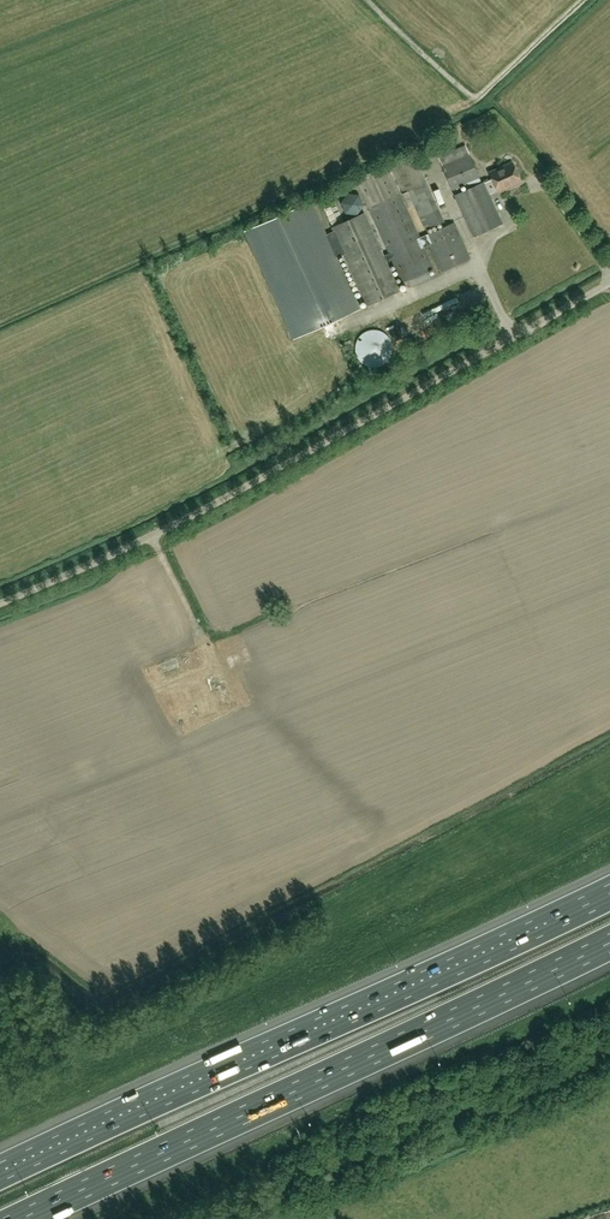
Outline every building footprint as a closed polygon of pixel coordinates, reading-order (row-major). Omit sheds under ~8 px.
[(437,152),(441,165),(452,190),(465,185),(467,189),(453,195),(473,237),(502,224),(489,195),(498,191),(520,182),(511,163),(490,173),(492,179),(484,182),(483,181),(481,182),(469,154),(466,145),(450,151),(448,148),(437,152)] [(389,164),(402,192),(406,201),(411,198),(425,230),(444,221),(426,181),(413,153),(389,164)] [(355,179),(385,245),(380,248),(364,212),(331,227),(367,306),(400,291),(386,260),(390,258),(402,283),(434,268),(424,247),(429,245),(441,271),(470,259),(454,222),(428,234),(420,237),(387,164),(355,179)] [(361,213),(357,195),(341,200),(345,217),(361,213)] [(296,337),(360,308),(313,203),(249,232),(296,337)] [(392,327),(386,329),(392,343),(399,341),(392,327)] [(357,341),(356,344),(355,347),(355,350),(356,353),(357,356),(358,359),(361,362),(363,364),(366,365),(369,366),(372,367),(375,367),(378,366),(381,365),(384,364),(387,362),(389,359),(391,357),(392,354),(392,351),(393,347),(392,344),(391,341),(390,339),(388,336),(386,334),(383,332),(380,331),(377,330),(374,330),(371,330),(368,331),(365,332),(363,333),(360,335),(358,338),(357,341)] [(161,686),(172,706),(182,701),(171,680),(161,686)] [(172,710),(177,725),(190,720),(185,705),(172,710)]
